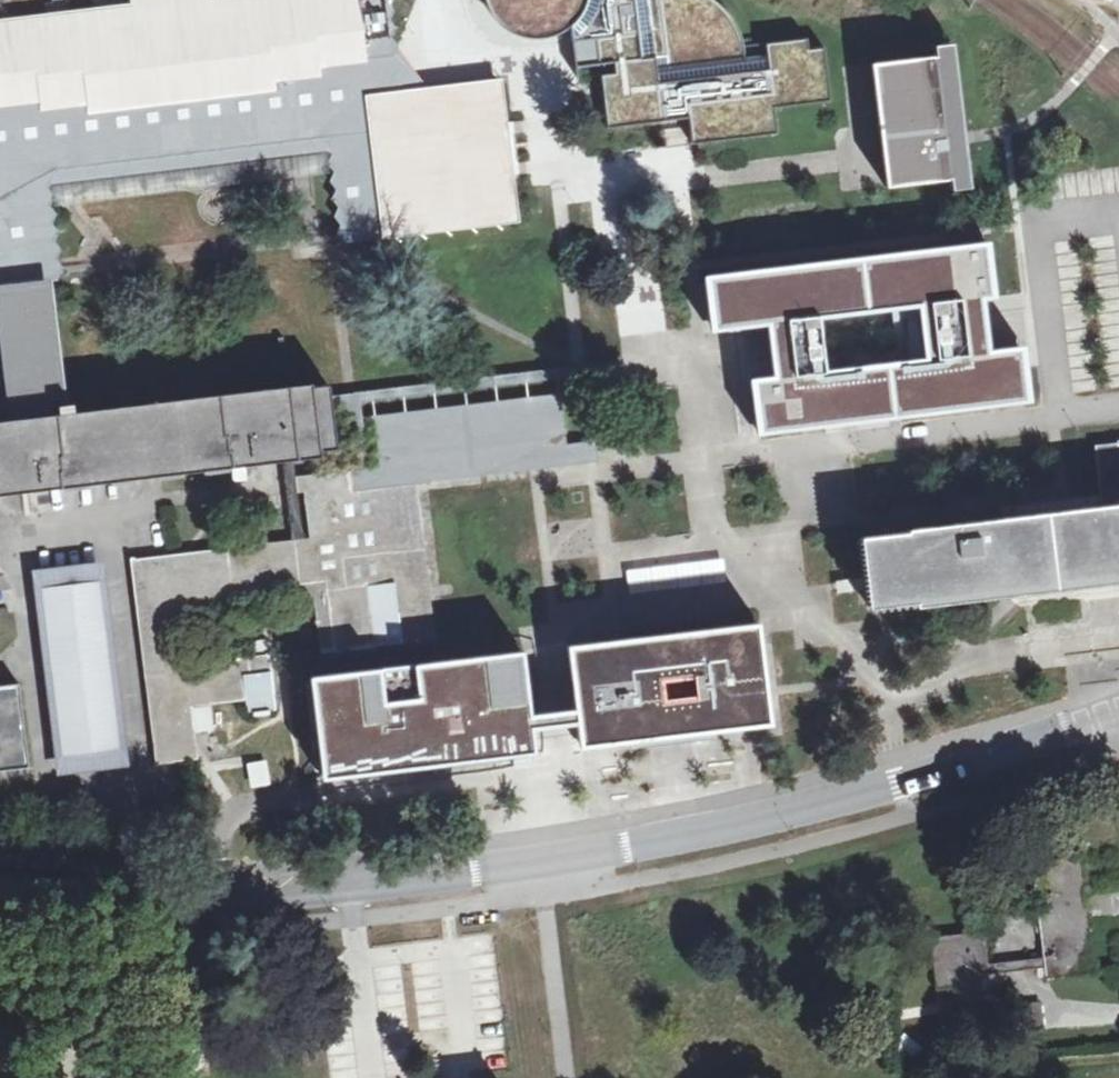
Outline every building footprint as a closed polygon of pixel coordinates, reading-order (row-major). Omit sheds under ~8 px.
[(49,279),(61,278),(67,267),(59,260),(66,248),(57,241),(64,231),(56,224),(61,213),(52,205),(57,194),(52,189),(70,166),(76,175),(80,165),(99,162),(106,171),(110,161),(132,159),(138,169),(142,159),(161,156),(167,165),(170,155),(193,152),(199,162),(204,151),(222,148),(228,158),(233,147),(255,145),(260,154),(264,144),(285,142),(290,151),(294,140),(314,138),(320,147),(324,136),(331,136),(348,153),(340,162),(349,173),(342,179),(351,189),(345,199),(354,208),(347,215),(356,223),(348,232),(357,241),(519,223),(502,80),(416,90),(399,72),(404,65),(396,56),(402,47),(393,38),(400,30),(391,21),(398,13),(390,3),(392,0),(135,0),(135,5),(61,14),(3,21),(0,22),(0,285),(49,279)] [(483,6),(484,8),(486,13),(490,19),(494,24),(500,29),(506,34),(512,37),(519,39),(527,41),(534,42),(543,41),(551,39),(559,35),(568,30),(569,45),(573,70),(599,66),(612,64),(614,75),(600,78),(606,132),(664,126),(666,147),(689,146),(691,147),(777,136),(773,111),(832,104),(824,50),(809,52),(808,42),(744,48),(742,42),(740,35),(737,29),(733,22),(728,17),(723,11),(718,6),(711,1),(709,0),(658,0),(658,1),(646,2),(645,0),(481,0),(483,6)] [(935,55),(873,63),(884,156),(888,187),(951,179),(952,190),(972,187),(966,138),(965,130),(954,43),(934,45),(935,55)] [(758,430),(986,402),(974,300),(985,299),(993,298),(987,246),(741,277),(746,318),(773,314),(781,376),(771,377),(752,380),(758,430)] [(764,324),(771,377),(781,376),(773,314),(746,318),(741,277),(704,282),(710,331),(764,324)] [(49,279),(0,285),(0,296),(7,350),(15,420),(66,414),(49,279)] [(991,350),(985,299),(974,300),(986,402),(1029,396),(1026,368),(1023,346),(991,350)] [(350,470),(368,468),(361,403),(578,376),(586,441),(596,441),(587,366),(333,396),(335,412),(343,411),(350,470)] [(282,455),(285,455),(299,453),(339,448),(335,412),(333,396),(332,393),(331,383),(66,414),(15,420),(0,422),(0,489),(282,455)] [(562,395),(378,417),(384,466),(568,444),(562,395)] [(385,488),(403,641),(441,637),(421,484),(598,463),(596,441),(586,441),(568,444),(384,466),(368,468),(350,470),(353,492),(385,488)] [(1092,511),(1092,513),(1000,524),(861,541),(870,610),(947,600),(1118,579),(1118,448),(1097,451),(1104,510),(1092,511)] [(292,540),(286,541),(290,576),(315,573),(305,489),(327,486),(328,495),(353,492),(350,470),(302,476),(299,453),(282,455),(292,540)] [(312,598),(319,654),(403,644),(403,641),(385,488),(353,492),(328,495),(327,486),(305,489),(315,573),(290,576),(293,600),(312,598)] [(269,671),(268,655),(190,664),(184,613),(293,600),(290,576),(286,541),(132,560),(156,763),(185,760),(181,722),(192,721),(190,706),(246,700),(243,674),(269,671)] [(93,583),(33,590),(54,760),(114,753),(93,583)] [(759,638),(591,659),(597,707),(598,720),(601,745),(770,725),(759,638)] [(469,658),(310,677),(323,779),(505,756),(502,732),(531,728),(530,714),(523,652),(469,658)] [(0,687),(0,770),(20,768),(9,686),(0,687)] [(530,714),(531,728),(564,724),(598,720),(597,707),(563,710),(530,714)] [(531,728),(502,732),(505,756),(534,752),(531,728)] [(243,762),(249,787),(269,782),(263,758),(243,762)] [(1082,851),(1032,858),(1048,975),(1098,968),(1082,851)] [(986,925),(931,931),(939,985),(957,982),(957,994),(1003,989),(1000,968),(993,969),(986,925)] [(900,1032),(892,1047),(913,1060),(922,1046),(900,1032)]
